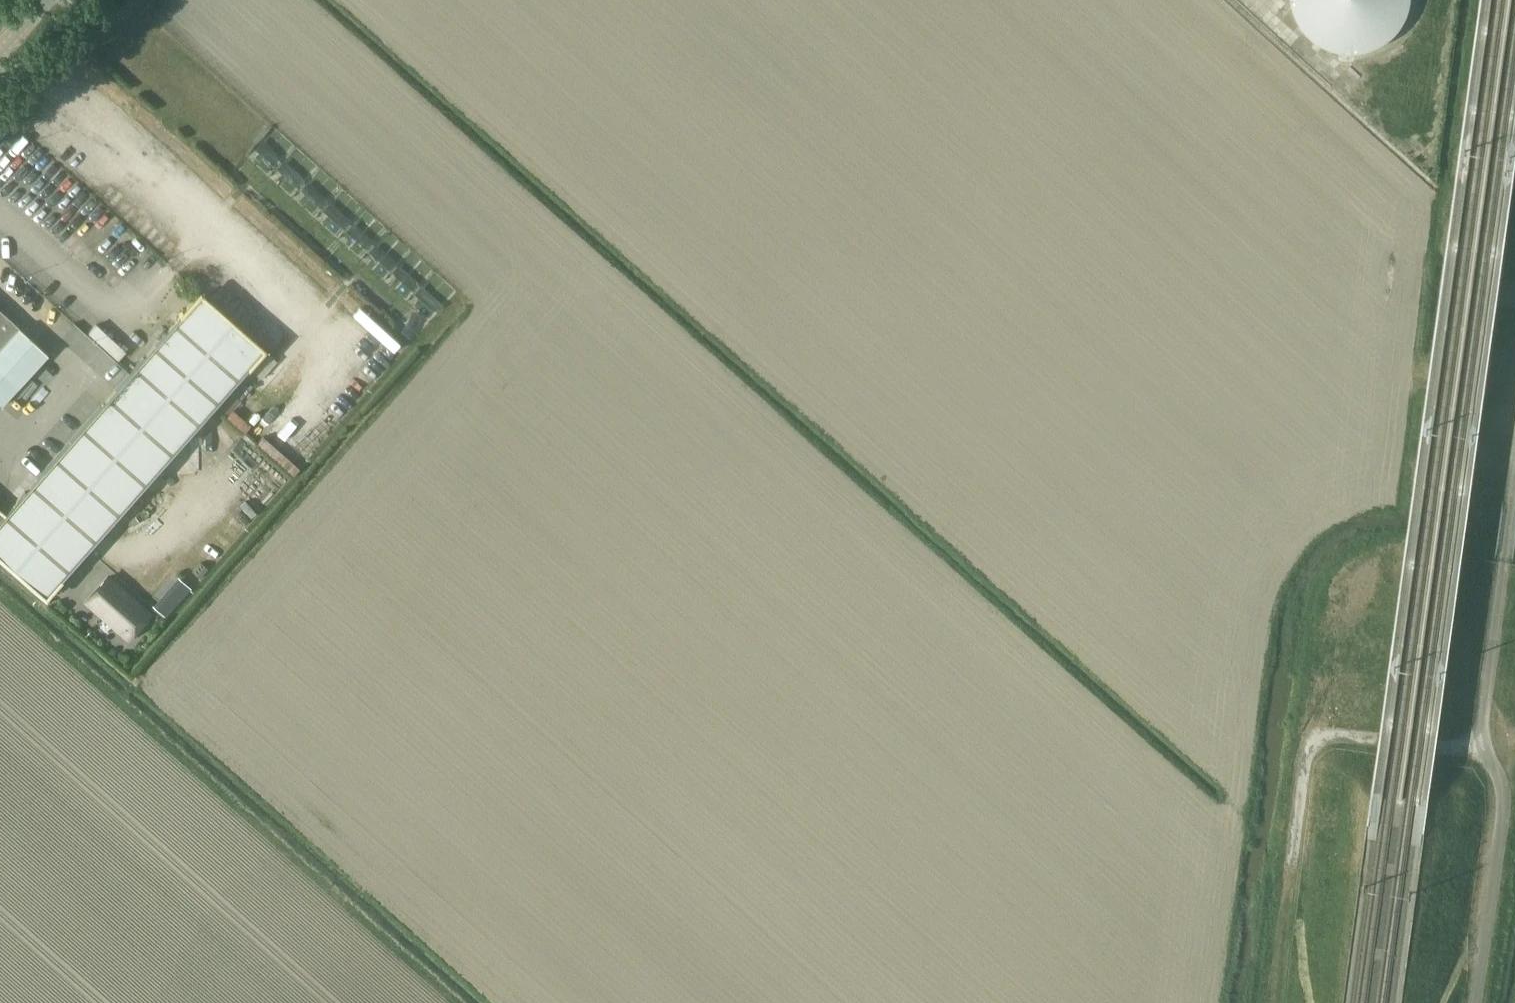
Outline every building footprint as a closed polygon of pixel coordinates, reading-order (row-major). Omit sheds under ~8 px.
[(1405,20),(1411,1),(1411,0),(1289,0),(1294,18),(1306,34),(1321,46),(1340,52),(1359,53),(1378,47),(1394,36),(1405,20)] [(0,508),(0,559),(35,590),(255,341),(203,294),(9,516),(0,508)] [(48,356),(0,313),(0,404),(2,406),(48,356)] [(385,326),(379,332),(397,350),(403,344),(385,326)] [(85,599),(120,628),(114,636),(126,646),(156,609),(108,571),(85,599)] [(167,614),(194,586),(184,576),(157,604),(167,614)]
